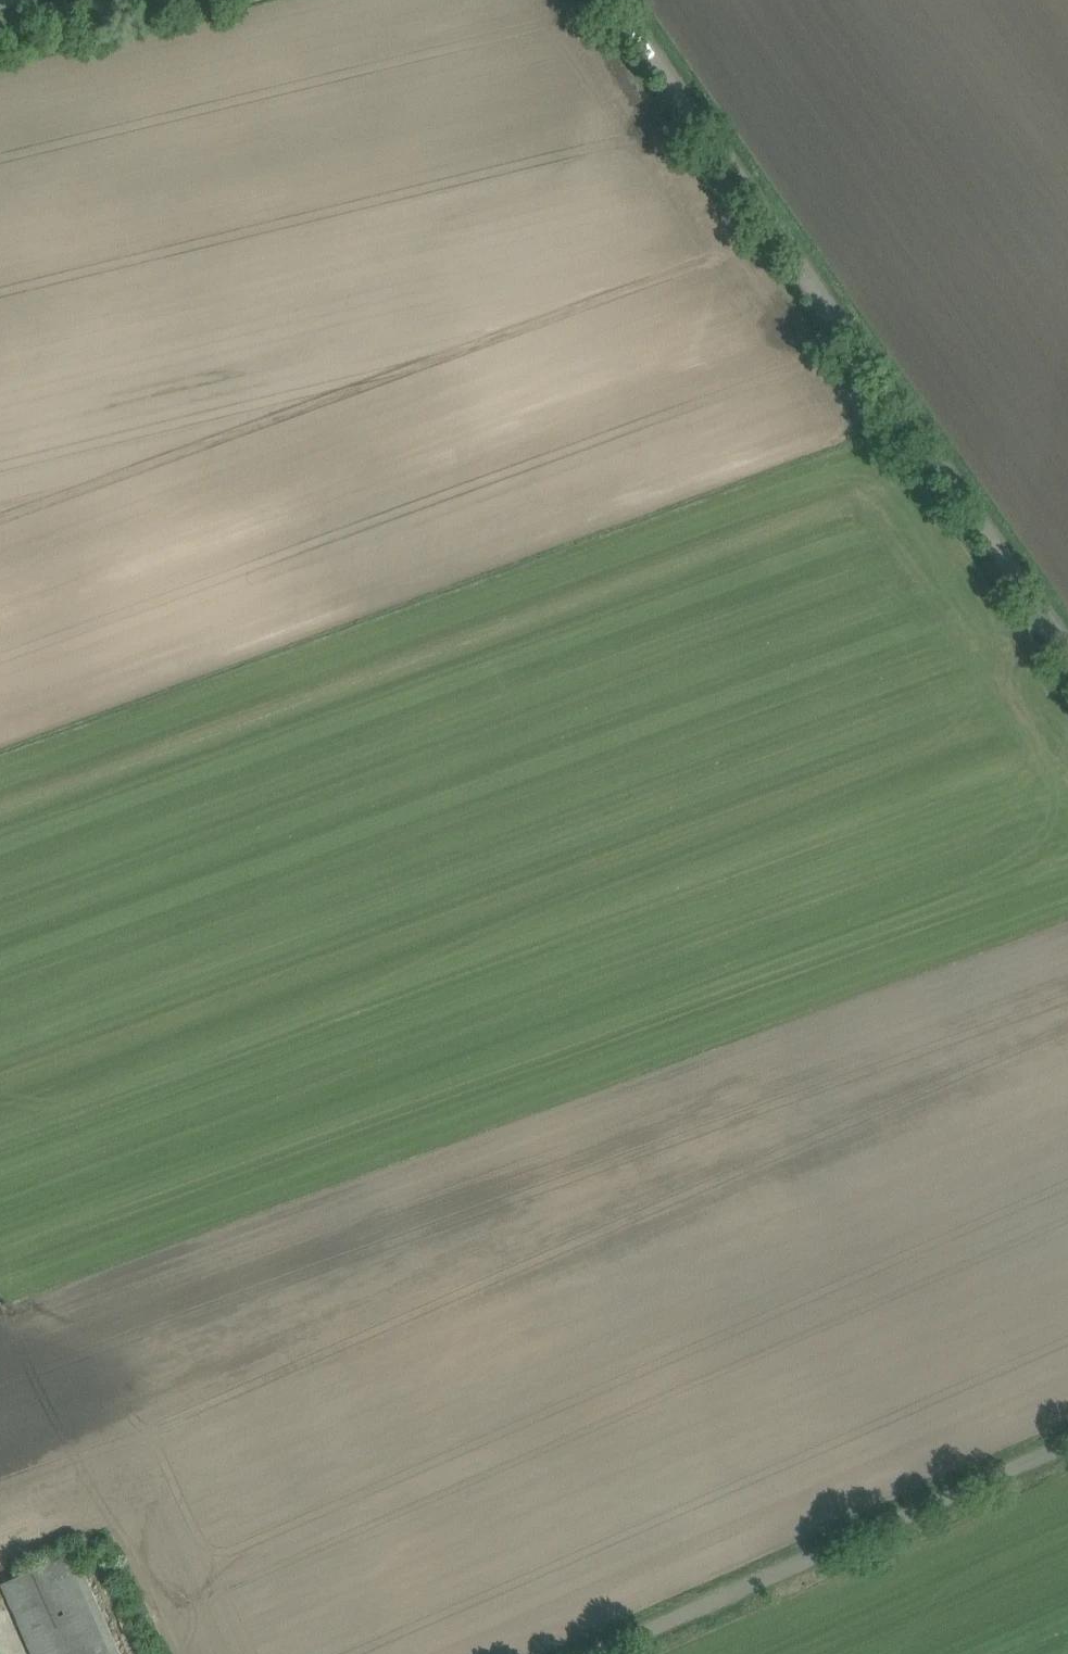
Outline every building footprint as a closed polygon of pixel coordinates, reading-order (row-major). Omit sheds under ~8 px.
[(35,0),(0,0),(0,8),(35,0)] [(33,1653),(109,1653),(66,1558),(2,1586),(33,1653)]
